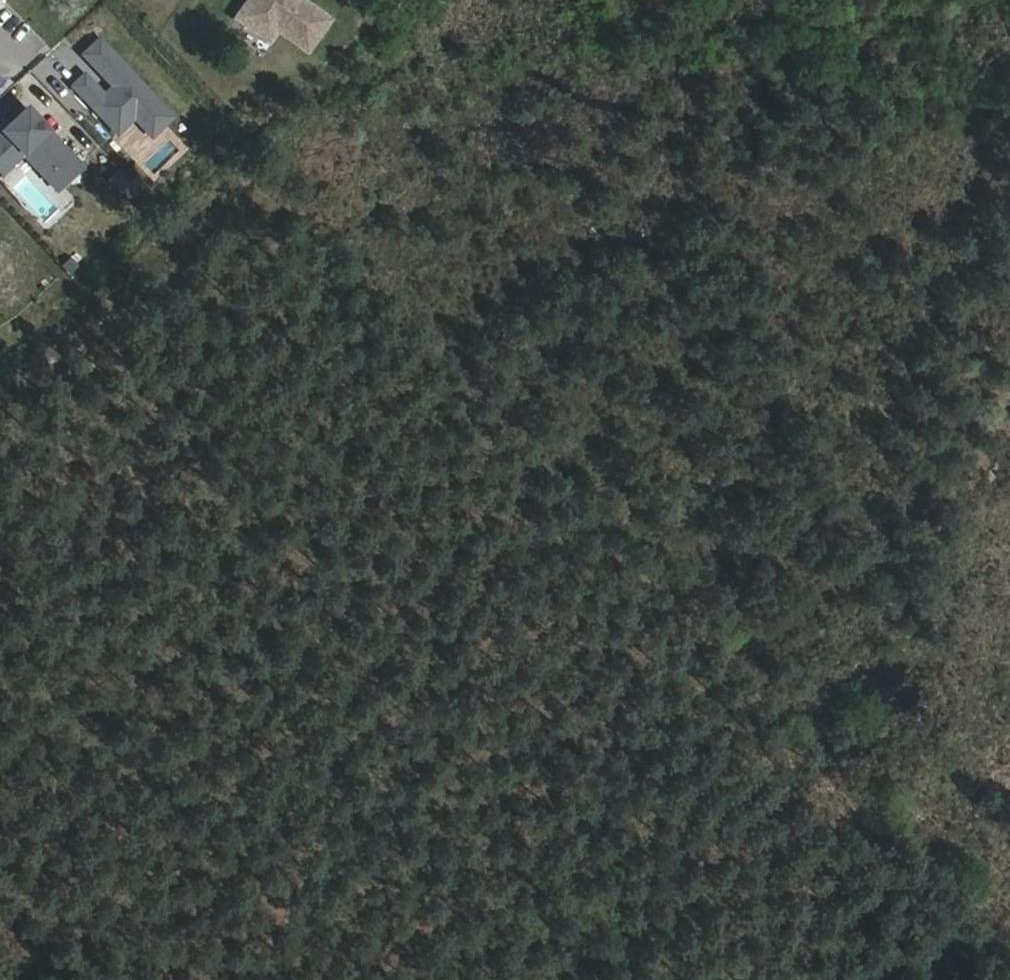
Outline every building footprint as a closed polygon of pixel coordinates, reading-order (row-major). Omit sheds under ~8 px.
[(241,21),(273,44),(281,32),(311,54),(333,23),(301,0),(262,0),(261,2),(257,0),(255,0),(241,21)] [(71,86),(116,134),(133,119),(151,137),(172,117),(98,39),(81,55),(112,87),(103,95),(83,74),(71,86)] [(0,132),(0,175),(1,176),(22,156),(45,180),(71,156),(26,108),(0,132)] [(71,156),(45,180),(56,192),(82,168),(71,156)]
